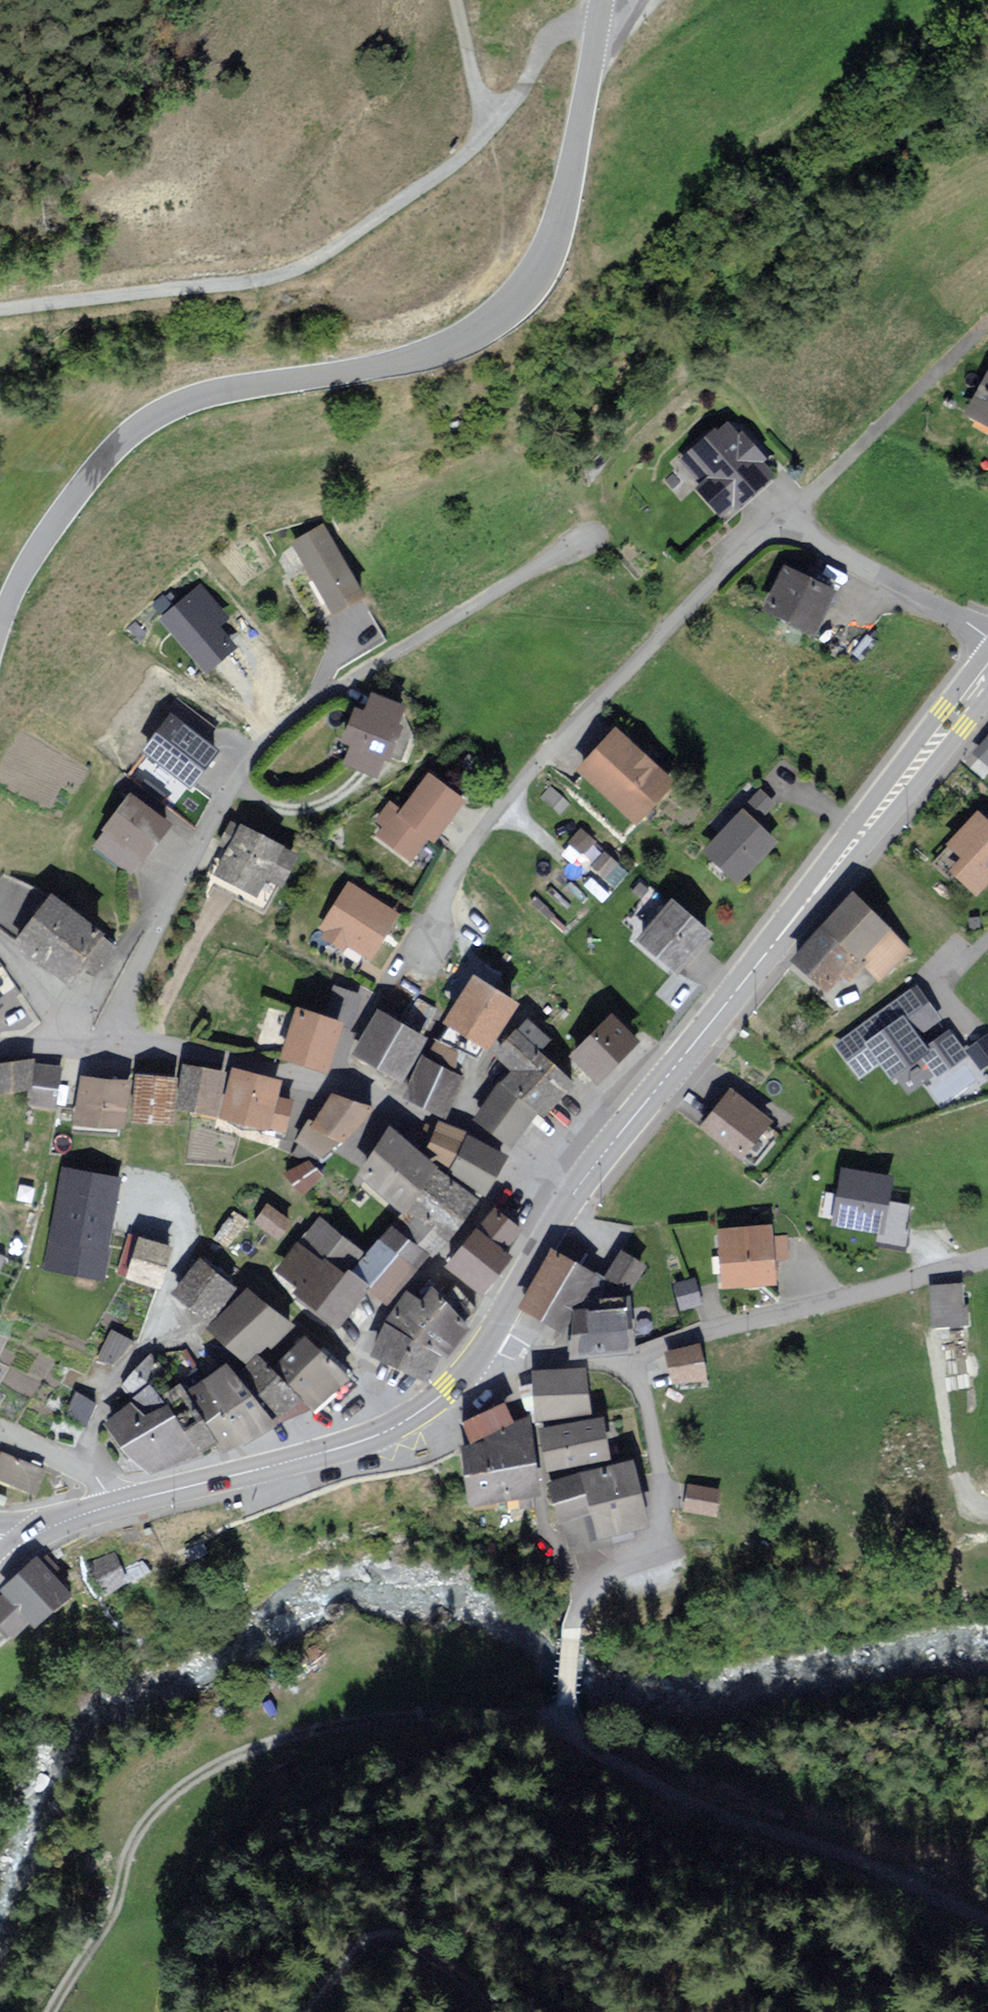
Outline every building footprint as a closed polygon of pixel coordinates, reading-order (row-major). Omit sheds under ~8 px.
[(969,409),(987,420),(987,374),(969,409)] [(736,431),(726,421),(717,430),(714,426),(680,458),(703,482),(696,488),(721,515),(768,471),(760,462),(765,457),(739,428),(736,431)] [(361,593),(323,525),(295,541),(333,609),(361,593)] [(832,590),(786,568),(768,605),(814,627),(832,590)] [(207,669),(234,647),(217,626),(226,619),(201,588),(164,618),(207,669)] [(402,702),(373,691),(366,708),(354,704),(342,737),(352,741),(345,760),(379,773),(386,754),(389,755),(400,726),(394,724),(402,702)] [(214,747),(171,716),(147,748),(190,780),(214,747)] [(674,781),(617,727),(580,765),(637,820),(674,781)] [(975,753),(987,763),(987,738),(975,753)] [(462,798),(429,774),(402,810),(391,802),(379,820),(386,825),(380,833),(412,857),(428,835),(432,838),(462,798)] [(775,804),(760,790),(706,850),(738,880),(776,839),(758,823),(775,804)] [(169,822),(131,794),(106,827),(109,829),(98,844),(131,868),(141,854),(144,855),(169,822)] [(985,820),(978,814),(950,844),(966,859),(955,870),(978,892),(987,881),(987,817),(985,820)] [(299,855),(242,824),(216,872),(259,895),(269,877),(283,884),(299,855)] [(582,826),(568,842),(609,880),(624,865),(582,826)] [(398,914),(349,881),(320,925),(328,930),(324,936),(343,948),(346,943),(368,958),(398,914)] [(53,896),(20,940),(45,958),(78,915),(53,896)] [(713,930),(672,898),(638,941),(679,972),(713,930)] [(907,947),(854,898),(795,960),(824,987),(840,970),(848,977),(864,961),(880,975),(907,947)] [(67,975),(100,931),(78,915),(45,958),(67,975)] [(515,1000),(474,975),(446,1020),(449,1022),(433,1050),(456,1064),(473,1036),(488,1045),(515,1000)] [(334,983),(325,1014),(351,1021),(359,990),(334,983)] [(926,1000),(919,988),(837,1043),(861,1078),(885,1062),(894,1075),(924,1055),(938,1075),(966,1057),(950,1033),(928,1048),(905,1014),(926,1000)] [(340,1019),(298,1007),(284,1054),(326,1066),(340,1019)] [(424,1035),(378,1010),(356,1051),(402,1076),(424,1035)] [(637,1038),(613,1014),(574,1054),(598,1078),(637,1038)] [(526,1019),(498,1053),(517,1069),(535,1047),(545,1035),(526,1019)] [(517,1069),(506,1081),(538,1108),(543,1112),(572,1079),(535,1047),(517,1069)] [(462,1075),(423,1058),(406,1094),(445,1112),(462,1075)] [(28,1061),(0,1064),(0,1088),(30,1085),(28,1061)] [(59,1068),(36,1064),(30,1101),(53,1105),(59,1068)] [(223,1070),(186,1064),(180,1104),(217,1111),(223,1070)] [(279,1081),(235,1070),(225,1113),(283,1127),(290,1099),(275,1096),(279,1081)] [(174,1077),(139,1074),(135,1116),(171,1119),(174,1077)] [(126,1081),(82,1077),(78,1120),(122,1124),(126,1081)] [(478,1114),(510,1141),(538,1108),(506,1081),(478,1114)] [(773,1118),(731,1088),(704,1125),(746,1155),(773,1118)] [(365,1111),(333,1098),(317,1123),(312,1119),(299,1138),(321,1153),(334,1133),(345,1140),(365,1111)] [(426,1146),(448,1164),(465,1131),(440,1119),(426,1146)] [(406,1208),(407,1206),(436,1169),(439,1165),(392,1128),(358,1171),(406,1208)] [(506,1154),(470,1135),(450,1170),(485,1190),(506,1154)] [(320,1174),(308,1161),(291,1177),(303,1190),(320,1174)] [(117,1178),(65,1169),(48,1264),(101,1273),(117,1178)] [(474,1198),(436,1169),(407,1206),(420,1217),(410,1230),(434,1249),(474,1198)] [(888,1177),(845,1170),(836,1220),(879,1227),(888,1177)] [(289,1221),(268,1206),(257,1220),(278,1236),(289,1221)] [(520,1226),(495,1207),(482,1223),(507,1242),(520,1226)] [(246,1220),(235,1212),(217,1237),(228,1245),(246,1220)] [(302,1240),(343,1273),(348,1268),(361,1251),(320,1218),(302,1240)] [(428,1253),(392,1224),(379,1240),(415,1268),(428,1253)] [(770,1225),(718,1228),(721,1286),(773,1283),(770,1225)] [(510,1254),(477,1227),(449,1262),(482,1288),(510,1254)] [(170,1244),(138,1235),(126,1276),(159,1285),(170,1244)] [(297,1290),(338,1322),(369,1285),(353,1272),(348,1268),(343,1273),(302,1240),(280,1268),(301,1285),(297,1290)] [(415,1268),(379,1240),(353,1272),(369,1285),(388,1301),(415,1268)] [(582,1296),(629,1292),(645,1263),(622,1251),(605,1281),(552,1251),(523,1304),(564,1327),(582,1296)] [(235,1287),(202,1258),(173,1291),(205,1320),(235,1287)] [(694,1279),(676,1284),(682,1307),(700,1302),(694,1279)] [(963,1283),(930,1285),(932,1326),(965,1325),(963,1283)] [(290,1325),(247,1285),(209,1325),(249,1361),(268,1341),(272,1345),(290,1325)] [(407,1291),(389,1318),(418,1337),(442,1299),(428,1290),(421,1300),(407,1291)] [(589,1306),(578,1307),(581,1349),(626,1346),(623,1306),(628,1306),(628,1296),(589,1298),(589,1306)] [(442,1299),(418,1337),(444,1354),(462,1327),(450,1319),(457,1309),(442,1299)] [(444,1354),(418,1337),(389,1318),(372,1344),(427,1380),(444,1354)] [(112,1329),(98,1357),(114,1364),(134,1340),(112,1329)] [(333,1389),(346,1377),(308,1335),(295,1347),(333,1389)] [(277,1363),(315,1405),(333,1389),(295,1347),(277,1363)] [(702,1374),(699,1348),(671,1352),(674,1378),(702,1374)] [(295,1396),(261,1355),(241,1371),(275,1412),(295,1396)] [(158,1367),(149,1358),(122,1384),(131,1394),(158,1367)] [(229,1361),(203,1378),(242,1435),(245,1439),(270,1422),(229,1361)] [(583,1368),(535,1372),(539,1416),(587,1412),(583,1368)] [(187,1389),(202,1412),(217,1434),(225,1446),(242,1435),(203,1378),(187,1389)] [(133,1402),(144,1418),(165,1404),(152,1384),(131,1398),(133,1402)] [(87,1425),(96,1402),(76,1394),(67,1416),(87,1425)] [(150,1472),(198,1447),(183,1425),(168,1402),(165,1404),(144,1418),(133,1402),(110,1417),(150,1472)] [(502,1402),(464,1421),(473,1437),(510,1418),(502,1402)] [(198,1447),(217,1434),(202,1412),(183,1425),(198,1447)] [(600,1418),(542,1429),(549,1466),(607,1455),(600,1418)] [(467,1471),(534,1461),(528,1419),(487,1437),(488,1443),(463,1447),(467,1471)] [(3,1453),(0,1460),(0,1476),(33,1489),(42,1469),(3,1453)] [(538,1491),(534,1461),(467,1471),(471,1500),(538,1491)] [(646,1520),(631,1461),(551,1482),(560,1518),(595,1509),(601,1531),(646,1520)] [(720,1494),(690,1486),(686,1504),(716,1511),(720,1494)] [(110,1555),(93,1565),(106,1588),(123,1578),(110,1555)] [(36,1557),(4,1588),(7,1592),(31,1617),(35,1621),(68,1590),(36,1557)] [(145,1572),(140,1563),(125,1572),(131,1581),(145,1572)] [(31,1617),(7,1592),(0,1599),(0,1620),(13,1634),(31,1617)]
